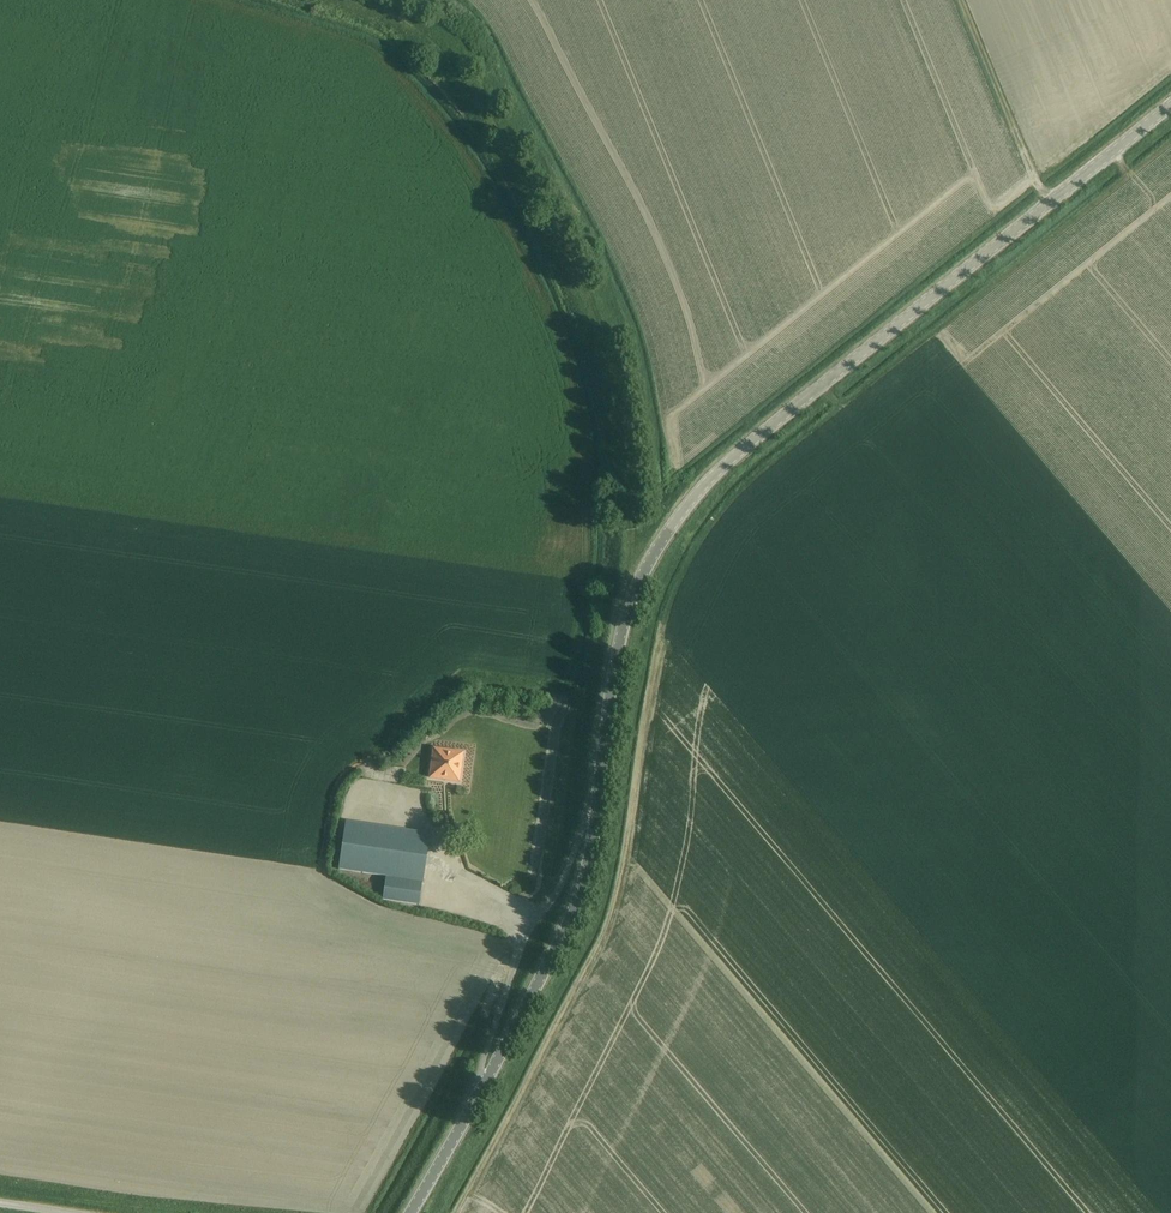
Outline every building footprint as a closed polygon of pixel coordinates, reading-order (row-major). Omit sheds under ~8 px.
[(434,749),(430,777),(458,781),(462,753),(434,749)] [(346,821),(339,869),(385,876),(382,899),(419,905),(429,834),(346,821)]
